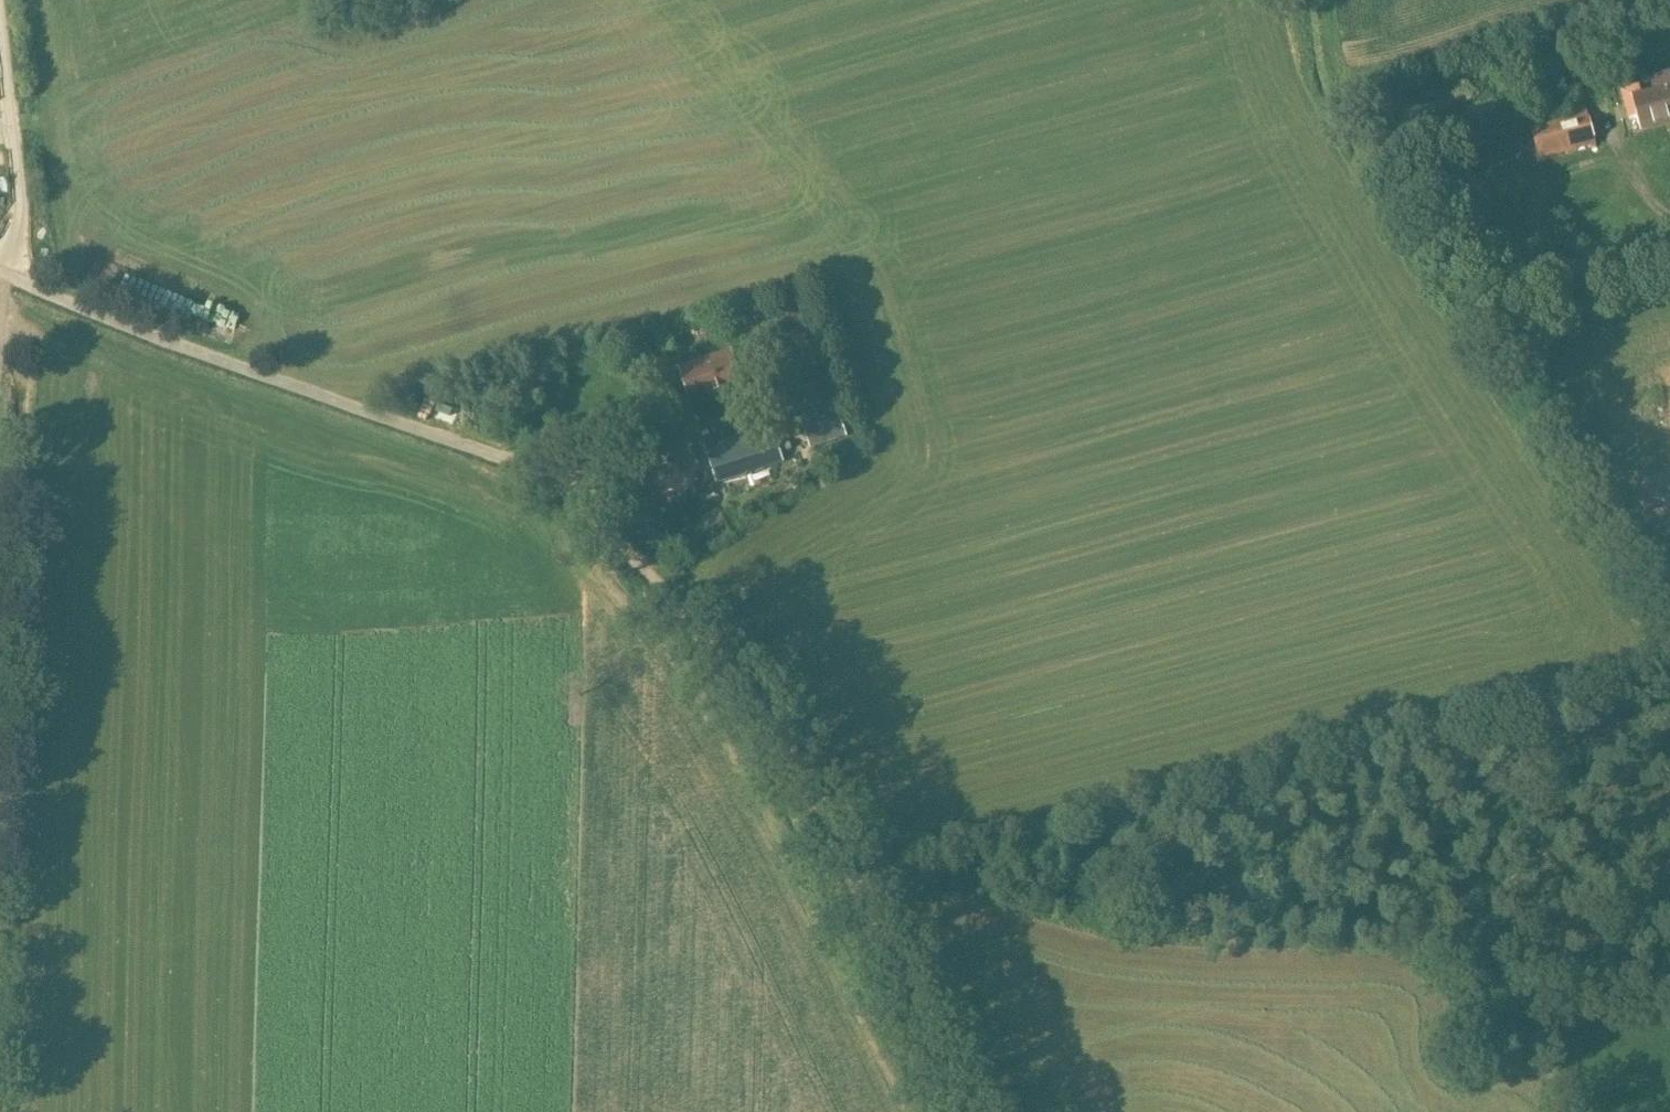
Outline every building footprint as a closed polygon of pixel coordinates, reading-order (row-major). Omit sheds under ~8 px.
[(1642,93),(1640,85),(1620,90),(1628,120),(1639,117),(1642,130),(1669,122),(1669,85),(1642,93)] [(1540,159),(1597,144),(1588,105),(1569,110),(1571,118),(1531,129),(1540,159)] [(731,355),(681,371),(694,408),(743,391),(731,355)] [(828,373),(790,386),(811,449),(848,436),(843,421),(844,420),(828,373)] [(769,426),(706,447),(719,484),(782,464),(769,426)]
